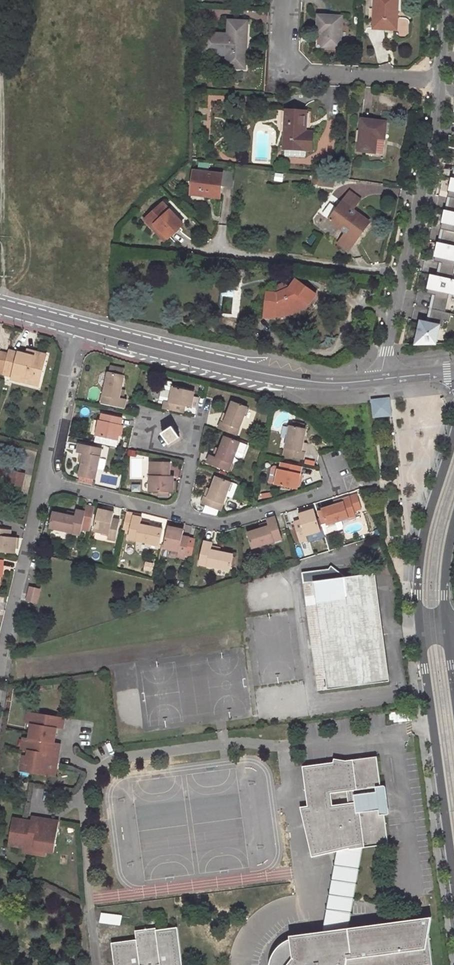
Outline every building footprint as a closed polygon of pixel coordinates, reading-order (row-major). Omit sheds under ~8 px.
[(398,0),(375,0),(374,9),(374,20),(374,28),(393,29),(394,13),(397,14),(398,0)] [(340,48),(342,17),(313,16),(312,33),(318,33),(318,47),(340,48)] [(244,69),(246,49),(242,48),(242,37),(246,37),(247,22),(228,22),(227,35),(205,34),(204,54),(226,56),(226,68),(244,69)] [(306,133),(307,112),(287,111),(284,149),(312,151),(313,134),(306,133)] [(385,153),(387,121),(362,119),(360,151),(385,153)] [(336,179),(344,179),(345,162),(337,162),(336,179)] [(219,199),(221,177),(193,174),(192,192),(205,193),(205,198),(219,199)] [(319,178),(318,187),(334,189),(335,180),(319,178)] [(342,203),(351,210),(359,201),(350,193),(342,203)] [(352,244),(368,224),(351,210),(342,203),(329,220),(346,233),(348,235),(345,239),(352,244)] [(183,226),(163,205),(145,222),(153,230),(156,227),(169,239),(183,226)] [(445,209),(441,228),(443,228),(440,242),(453,245),(453,211),(447,210),(445,209)] [(156,227),(153,230),(165,243),(169,239),(156,227)] [(347,251),(352,244),(345,239),(348,235),(346,233),(338,243),(347,251)] [(438,242),(435,255),(447,257),(446,263),(442,262),(439,276),(453,279),(453,274),(453,245),(440,242),(438,242)] [(431,274),(428,287),(441,290),(440,295),(436,294),(433,309),(447,312),(451,292),(453,293),(453,279),(439,276),(431,274)] [(315,297),(296,282),(289,291),(282,285),(278,287),(277,295),(265,294),(263,319),(273,320),(274,312),(292,314),(302,300),(309,306),(315,297)] [(430,323),(422,321),(418,344),(438,344),(442,326),(445,327),(446,320),(451,321),(453,313),(447,312),(433,309),(430,323)] [(2,376),(8,356),(0,354),(0,376),(2,376)] [(39,383),(46,358),(36,355),(35,359),(28,357),(19,355),(19,357),(9,354),(8,356),(2,376),(13,379),(12,381),(21,383),(28,380),(39,383)] [(100,372),(112,375),(114,368),(102,365),(100,372)] [(111,388),(114,375),(112,375),(100,372),(99,372),(93,402),(114,407),(116,398),(113,397),(109,396),(111,388)] [(187,407),(190,392),(169,388),(166,402),(161,401),(159,408),(179,413),(181,406),(187,407)] [(374,402),(375,415),(388,413),(387,400),(374,402)] [(234,435),(244,407),(230,401),(225,415),(222,423),(219,422),(216,429),(234,435)] [(114,441),(119,418),(100,414),(98,422),(97,421),(93,436),(114,441)] [(301,444),(304,429),(289,426),(282,455),(301,459),(303,452),(300,451),(301,444)] [(177,438),(170,427),(160,434),(167,445),(177,438)] [(227,470),(237,442),(223,437),(218,451),(215,458),(212,456),(209,464),(227,470)] [(80,462),(77,476),(91,479),(97,450),(79,446),(77,454),(81,455),(80,462)] [(166,476),(166,462),(147,461),(146,491),(169,492),(169,476),(166,476)] [(294,489),(299,466),(280,462),(278,470),(269,468),(266,483),(294,489)] [(7,485),(19,488),(22,477),(9,474),(7,485)] [(219,511),(229,482),(214,477),(209,491),(207,498),(203,497),(201,504),(219,511)] [(341,505),(333,507),(319,511),(326,533),(338,530),(340,527),(338,522),(353,517),(351,514),(358,512),(353,498),(340,502),(341,505)] [(79,530),(86,531),(91,509),(83,507),(82,513),(79,530)] [(111,540),(115,520),(108,519),(110,513),(95,510),(90,531),(105,534),(104,539),(111,540)] [(317,531),(311,510),(297,515),(298,521),(292,523),(297,542),(304,540),(303,536),(317,531)] [(72,518),(64,516),(51,513),(47,528),(77,535),(79,530),(82,513),(74,511),(73,514),(72,518)] [(127,532),(130,517),(123,516),(120,530),(127,532)] [(125,539),(155,546),(159,531),(146,528),(138,526),(138,523),(139,519),(130,517),(127,532),(125,539)] [(278,540),(273,522),(265,524),(266,527),(258,530),(245,534),(250,549),(278,540)] [(181,558),(186,538),(178,536),(180,530),(165,527),(161,548),(174,551),(173,556),(181,558)] [(9,531),(0,530),(0,553),(12,554),(14,539),(8,538),(9,531)] [(227,563),(231,549),(218,546),(209,544),(211,537),(202,535),(197,557),(227,563)] [(303,572),(304,583),(318,694),(390,685),(376,573),(346,577),(346,576),(332,565),(330,569),(303,572)] [(35,598),(38,587),(28,584),(25,595),(35,598)] [(27,722),(33,724),(35,711),(29,710),(27,722)] [(31,738),(29,749),(30,750),(30,755),(28,763),(30,763),(29,771),(56,775),(57,768),(54,768),(55,762),(58,763),(61,746),(55,745),(56,741),(58,727),(59,723),(65,724),(66,717),(35,711),(33,724),(31,738)] [(411,713),(391,716),(392,721),(395,721),(396,724),(412,722),(411,713)] [(29,749),(31,738),(25,736),(23,748),(29,749)] [(24,754),(21,770),(29,771),(30,763),(28,763),(30,755),(24,754)] [(388,846),(384,816),(379,817),(376,789),(381,789),(377,759),(303,768),(306,792),(311,792),(313,806),(308,807),(300,808),(312,858),(337,852),(361,850),(388,846)] [(384,816),(381,789),(376,789),(379,817),(384,816)] [(25,846),(36,848),(48,850),(56,851),(60,820),(53,819),(53,823),(47,822),(48,818),(41,817),(40,821),(32,819),(32,823),(27,823),(28,819),(14,816),(10,843),(25,846)] [(347,930),(361,850),(337,852),(322,933),(347,930)] [(99,913),(98,923),(120,925),(121,915),(99,913)] [(427,936),(430,919),(347,930),(322,933),(288,938),(289,942),(284,945),(279,949),(275,954),(273,957),(270,963),(270,964),(432,964),(427,936)] [(176,929),(156,931),(155,929),(141,931),(142,940),(111,943),(114,964),(181,964),(176,929)]
